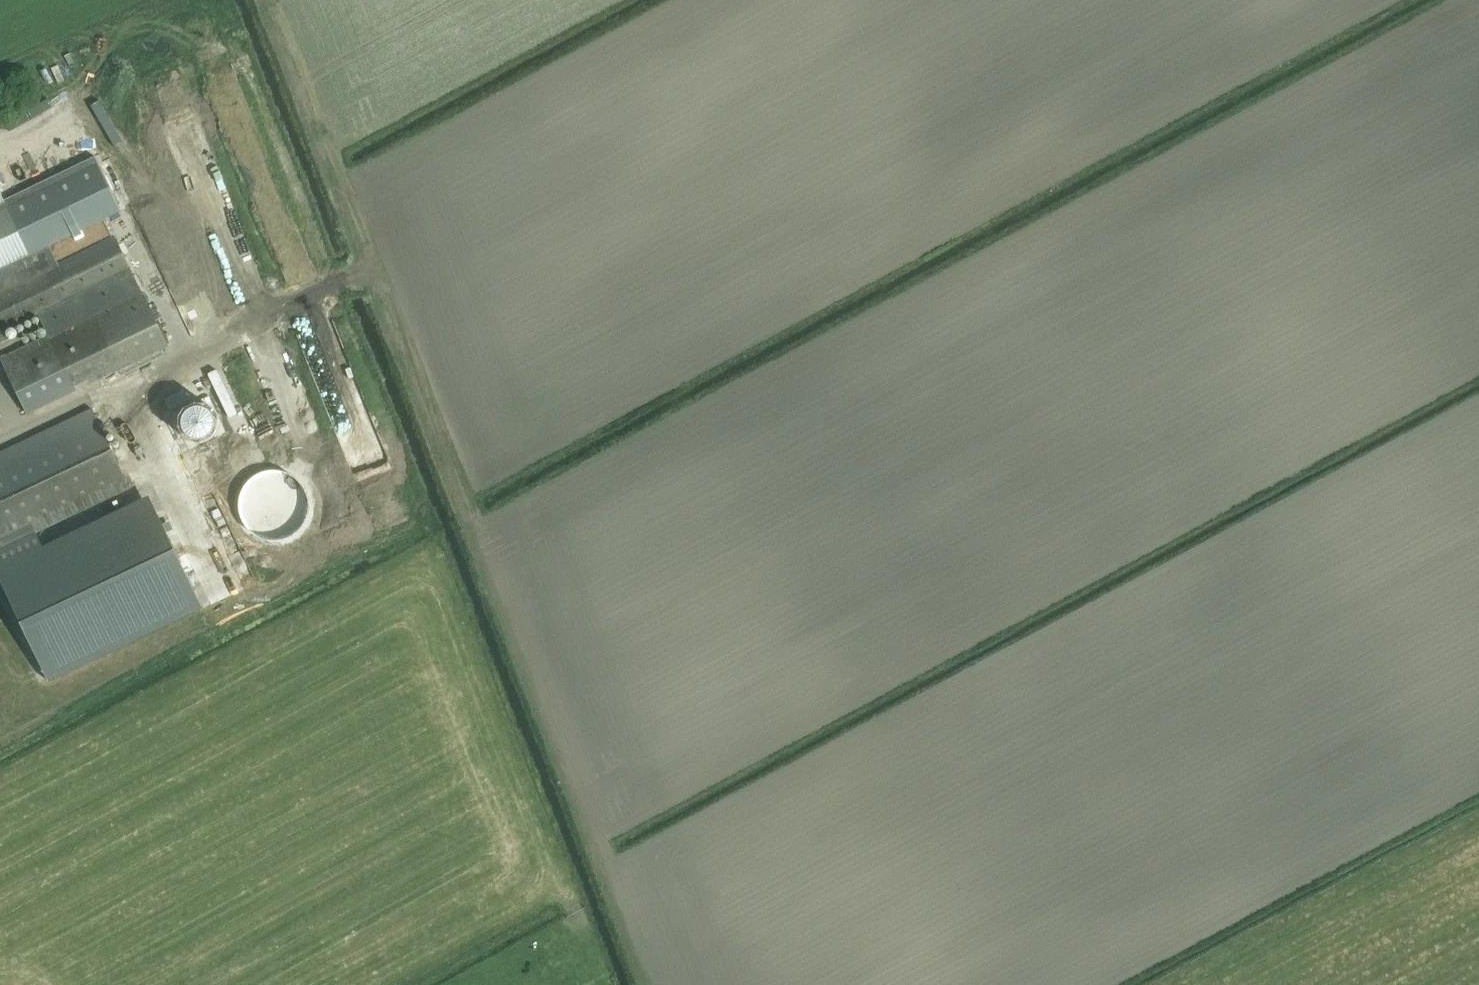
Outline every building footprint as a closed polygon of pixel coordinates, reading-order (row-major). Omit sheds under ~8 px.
[(30,277),(0,291),(0,344),(8,340),(5,331),(39,315),(48,334),(0,357),(28,415),(169,347),(115,235),(39,272),(30,253),(120,210),(93,155),(3,199),(0,192),(0,268),(21,258),(30,277)] [(282,210),(295,208),(294,194),(280,195),(282,210)] [(0,452),(0,550),(37,532),(130,488),(92,408),(0,452)] [(37,532),(6,547),(0,550),(0,578),(49,680),(203,608),(158,513),(52,564),(42,543),(37,532)]
